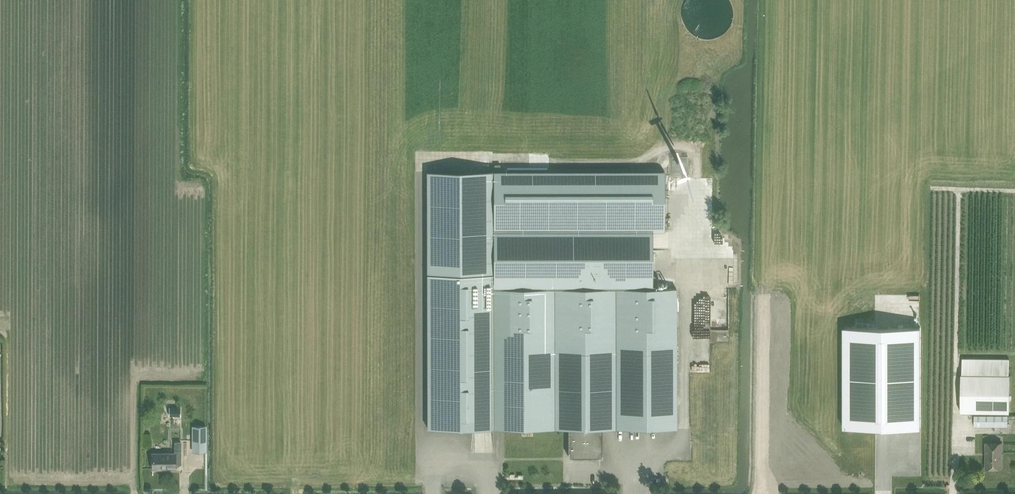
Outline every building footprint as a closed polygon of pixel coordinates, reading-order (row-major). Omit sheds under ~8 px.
[(666,149),(675,149),(674,141),(666,141),(666,149)] [(608,285),(608,231),(653,231),(665,231),(664,171),(571,171),(491,171),(427,171),(427,275),(427,360),(428,429),(494,428),(494,288),(608,288),(608,285)] [(602,428),(677,428),(677,288),(656,288),(656,285),(608,285),(608,288),(494,288),(494,428),(569,428),(569,457),(583,457),(587,457),(588,457),(602,457),(602,428)] [(846,417),(843,417),(843,428),(920,428),(920,327),(846,327),(846,417)] [(960,411),(1010,412),(1010,375),(961,374),(960,411)] [(170,407),(170,415),(180,416),(180,407),(170,407)] [(974,426),(1007,426),(1007,415),(974,415),(974,426)] [(205,426),(193,426),(193,452),(205,452),(205,426)] [(985,443),(986,467),(1002,467),(1002,442),(985,443)] [(153,453),(152,469),(175,469),(175,463),(181,463),(181,451),(181,443),(175,443),(175,450),(175,453),(153,453)]
